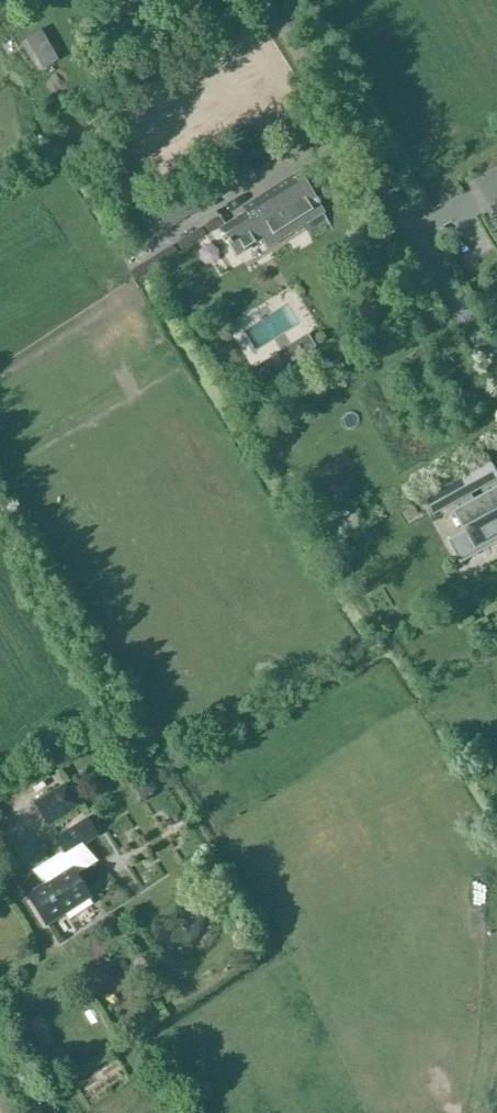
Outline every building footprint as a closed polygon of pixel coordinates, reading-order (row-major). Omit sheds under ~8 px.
[(51,48),(36,57),(43,69),(58,61),(51,48)] [(154,208),(168,229),(237,186),(223,165),(154,208)] [(309,230),(327,218),(299,173),(245,207),(248,212),(223,227),(239,253),(264,237),(267,243),(303,220),(309,230)] [(496,542),(496,485),(453,510),(464,530),(447,539),(460,562),(496,542)] [(49,827),(82,806),(67,782),(34,802),(49,827)] [(51,881),(28,896),(46,925),(90,897),(75,873),(94,861),(80,845),(96,835),(87,819),(56,838),(65,853),(36,872),(51,881)]
